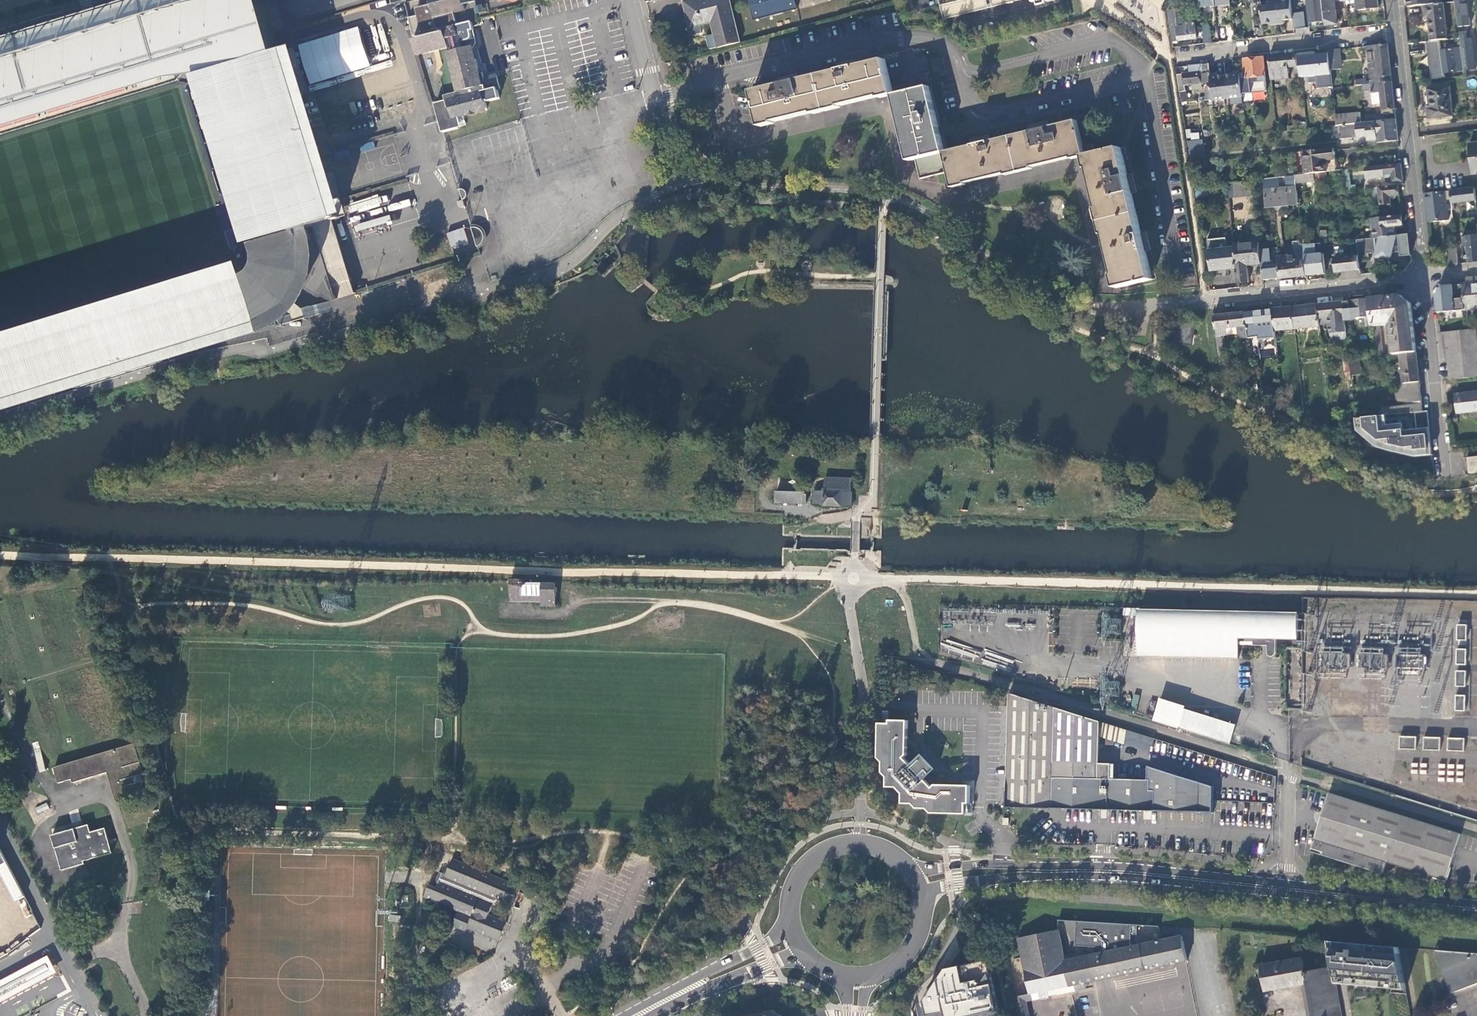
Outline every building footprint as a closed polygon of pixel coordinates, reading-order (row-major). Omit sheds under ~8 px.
[(413,38),(418,36),(421,35),(440,30),(439,28),(457,24),(454,12),(466,9),(464,4),(476,0),(428,0),(429,5),(415,9),(417,16),(408,19),(413,38)] [(718,48),(740,42),(730,0),(687,0),(684,1),(690,27),(711,22),(718,48)] [(796,9),(795,0),(748,0),(751,17),(796,9)] [(941,5),(944,18),(988,6),(986,0),(962,0),(941,5)] [(1293,16),(1291,0),(1277,0),(1273,0),(1268,6),(1261,7),(1263,27),(1284,25),(1284,21),(1293,20),(1293,16)] [(1326,27),(1338,26),(1336,2),(1335,2),(1335,0),(1322,0),(1326,27)] [(1378,0),(1356,0),(1357,10),(1379,8),(1378,0)] [(1469,15),(1467,0),(1455,0),(1456,16),(1469,15)] [(1433,4),(1423,5),(1425,18),(1428,18),(1431,41),(1448,39),(1444,3),(1433,4)] [(0,386),(29,377),(30,383),(59,374),(60,379),(61,384),(91,375),(90,371),(107,366),(108,370),(129,363),(128,359),(145,354),(146,358),(176,349),(175,344),(174,344),(173,339),(201,330),(200,325),(228,316),(227,313),(256,304),(262,323),(266,320),(265,317),(274,313),(286,302),(296,287),(301,274),(303,256),(299,242),(310,239),(307,229),(314,227),(331,282),(350,277),(333,222),(328,205),(313,156),(282,54),(276,34),(250,42),(243,32),(232,22),(221,15),(218,13),(216,15),(205,10),(187,6),(159,8),(153,10),(0,56),(0,147),(172,95),(222,256),(0,325),(0,386)] [(1293,20),(1294,29),(1301,28),(1300,15),(1293,16),(1293,20)] [(1169,17),(1172,41),(1196,38),(1194,22),(1179,23),(1177,16),(1169,17)] [(474,21),(440,30),(421,35),(422,39),(419,40),(414,41),(418,57),(420,57),(448,49),(450,53),(447,54),(453,77),(456,87),(458,93),(486,85),(484,78),(483,73),(480,74),(473,50),(468,47),(463,48),(462,41),(469,39),(471,37),(470,32),(474,31),(473,27),(476,26),(474,21)] [(1202,25),(1204,43),(1211,43),(1209,24),(1202,25)] [(303,68),(309,90),(392,67),(390,60),(369,66),(358,27),(296,43),(300,57),(291,59),(294,70),(303,68)] [(1470,46),(1469,31),(1459,32),(1460,45),(1461,47),(1470,46)] [(1421,42),(1408,44),(1409,51),(1422,50),(1421,42)] [(1371,84),(1392,82),(1389,62),(1387,44),(1368,46),(1371,84)] [(1463,70),(1461,47),(1460,45),(1440,47),(1443,72),(1460,70),(1463,70)] [(1464,72),(1464,73),(1467,73),(1467,70),(1475,69),(1473,48),(1463,49),(1465,70),(1463,70),(1464,72)] [(1343,63),(1341,49),(1329,50),(1330,65),(1341,64),(1343,63)] [(1330,65),(1329,50),(1299,54),(1300,65),(1316,63),(1317,72),(1331,71),(1330,65)] [(1297,66),(1296,54),(1269,57),(1271,80),(1289,78),(1288,67),(1297,66)] [(1241,78),(1243,94),(1267,92),(1263,58),(1245,60),(1247,78),(1241,78)] [(752,92),(761,129),(774,126),(773,123),(813,113),(813,116),(839,110),(839,108),(879,98),(880,100),(893,97),(884,60),(855,67),(854,62),(846,64),(838,66),(839,71),(798,80),(797,76),(788,78),(780,80),(781,85),(752,92)] [(1210,76),(1209,64),(1189,66),(1189,73),(1177,75),(1181,102),(1186,101),(1185,84),(1192,84),(1193,89),(1201,89),(1201,82),(1211,81),(1210,76)] [(1241,78),(1240,73),(1225,75),(1228,99),(1232,98),(1232,105),(1244,103),(1243,94),(1241,78)] [(458,93),(451,95),(452,100),(437,103),(442,120),(445,132),(460,128),(459,124),(462,123),(460,117),(488,109),(486,100),(488,99),(489,101),(500,98),(498,89),(501,88),(498,76),(498,75),(484,78),(486,85),(458,93)] [(1210,76),(1211,81),(1211,85),(1212,98),(1213,107),(1224,106),(1224,99),(1228,99),(1225,75),(1210,76)] [(1302,82),(1304,100),(1311,99),(1309,81),(1302,82)] [(1392,109),(1395,109),(1393,90),(1392,82),(1371,84),(1363,85),(1363,89),(1371,89),(1373,104),(1382,103),(1383,114),(1393,113),(1392,109)] [(1428,109),(1430,119),(1453,116),(1450,86),(1429,88),(1431,108),(1428,109)] [(1112,276),(1115,289),(1156,279),(1152,265),(1149,266),(1145,250),(1150,249),(1148,241),(1146,232),(1141,234),(1130,193),(1136,191),(1133,183),(1131,175),(1126,176),(1119,148),(1094,154),(1091,144),(1082,146),(1077,128),(1075,121),(1046,128),(1045,122),(1036,124),(1028,126),(1029,132),(988,142),(987,136),(978,138),(970,140),(971,146),(945,153),(941,137),(929,88),(894,97),(910,161),(916,160),(922,179),(949,173),(953,188),(965,185),(965,183),(1005,173),(1005,176),(1032,169),(1031,167),(1070,158),(1071,160),(1084,157),(1087,169),(1089,169),(1099,209),(1096,210),(1103,237),(1105,236),(1115,275),(1112,276)] [(1360,113),(1335,116),(1336,126),(1338,125),(1361,123),(1360,113)] [(1367,134),(1368,141),(1377,140),(1377,143),(1398,140),(1397,126),(1396,119),(1361,123),(1338,125),(1340,140),(1361,138),(1361,135),(1367,134)] [(1192,151),(1191,141),(1188,141),(1191,163),(1205,162),(1203,150),(1192,151)] [(1469,144),(1472,174),(1476,173),(1476,143),(1469,144)] [(1335,160),(1333,149),(1303,152),(1304,174),(1314,173),(1322,172),(1326,172),(1325,161),(1335,160)] [(1393,182),(1403,181),(1401,170),(1401,164),(1366,167),(1368,178),(1384,177),(1384,178),(1392,177),(1393,182)] [(1314,173),(1304,174),(1295,175),(1296,183),(1315,181),(1315,180),(1314,173)] [(1262,179),(1265,207),(1273,206),(1288,204),(1298,203),(1296,183),(1295,175),(1285,176),(1286,186),(1278,188),(1277,177),(1262,179)] [(1253,180),(1228,184),(1230,198),(1254,195),(1253,180)] [(1195,186),(1196,198),(1207,197),(1205,185),(1195,186)] [(1399,195),(1398,185),(1379,187),(1380,202),(1377,202),(1377,205),(1391,204),(1390,196),(1399,195)] [(1476,200),(1474,188),(1450,191),(1451,203),(1476,200)] [(1445,191),(1424,193),(1427,222),(1448,220),(1445,191)] [(1403,225),(1402,215),(1368,218),(1370,227),(1372,229),(1372,238),(1395,235),(1394,226),(1403,225)] [(473,227),(472,227),(478,247),(480,245),(480,244),(482,242),(484,240),(484,238),(485,236),(485,234),(484,232),(482,230),(480,228),(479,227),(477,227),(475,226),(473,227)] [(446,234),(452,250),(469,244),(463,227),(446,234)] [(1398,235),(1400,250),(1401,256),(1411,255),(1408,234),(1398,235)] [(1358,256),(1359,261),(1369,260),(1368,253),(1376,253),(1375,257),(1390,260),(1392,251),(1400,250),(1398,235),(1395,235),(1372,238),(1357,240),(1358,256)] [(1466,236),(1466,237),(1463,238),(1463,236),(1462,236),(1465,259),(1465,258),(1465,257),(1469,256),(1469,263),(1475,262),(1476,262),(1476,235),(1466,236)] [(1236,268),(1238,283),(1248,282),(1247,265),(1261,263),(1259,249),(1259,242),(1234,245),(1235,247),(1236,255),(1235,255),(1236,268)] [(1279,264),(1281,278),(1307,276),(1304,255),(1303,245),(1303,244),(1297,245),(1298,255),(1278,257),(1279,264)] [(1212,270),(1236,268),(1235,255),(1236,255),(1235,247),(1210,250),(1212,270)] [(1274,261),(1271,262),(1270,248),(1259,249),(1261,263),(1263,280),(1281,278),(1279,264),(1274,264),(1274,261)] [(1448,251),(1449,265),(1458,264),(1456,250),(1448,251)] [(499,258),(500,253),(475,251),(474,265),(488,266),(488,262),(498,263),(498,267),(505,267),(505,259),(499,258)] [(1304,255),(1307,276),(1326,274),(1323,254),(1322,254),(1322,253),(1317,254),(1317,252),(1312,252),(1312,254),(1304,255)] [(1336,272),(1360,270),(1359,261),(1358,256),(1335,258),(1336,272)] [(475,285),(477,297),(496,294),(493,281),(475,285)] [(1463,284),(1465,310),(1466,310),(1476,309),(1476,283),(1463,284)] [(1443,286),(1436,296),(1438,313),(1465,310),(1463,284),(1455,285),(1443,286)] [(1386,297),(1370,299),(1373,325),(1377,356),(1401,354),(1416,352),(1413,323),(1411,304),(1401,296),(1386,297)] [(1373,325),(1370,299),(1358,300),(1343,302),(1345,319),(1367,317),(1368,326),(1373,325)] [(1333,303),(1317,305),(1319,319),(1329,318),(1329,325),(1331,337),(1335,340),(1347,339),(1345,319),(1343,302),(1333,303)] [(228,316),(200,325),(201,330),(173,339),(174,344),(175,344),(176,349),(262,323),(256,304),(227,313),(228,316)] [(1319,319),(1317,305),(1305,306),(1292,307),(1295,329),(1319,326),(1319,319)] [(1295,329),(1292,307),(1272,309),(1275,331),(1295,329)] [(1248,339),(1258,337),(1259,340),(1276,338),(1275,331),(1272,309),(1260,311),(1246,312),(1248,325),(1246,325),(1246,326),(1249,338),(1248,339)] [(1246,325),(1244,313),(1229,314),(1213,316),(1215,329),(1237,327),(1246,326),(1246,325)] [(1329,318),(1319,319),(1319,326),(1329,325),(1329,318)] [(1176,342),(1190,343),(1192,326),(1177,325),(1176,342)] [(1237,335),(1238,339),(1249,338),(1246,326),(1237,327),(1237,335)] [(1237,327),(1215,329),(1216,337),(1224,336),(1237,335),(1237,327)] [(1475,329),(1444,332),(1449,380),(1476,377),(1476,346),(1475,329)] [(1404,384),(1419,382),(1419,377),(1418,365),(1416,352),(1401,354),(1404,384)] [(145,354),(128,359),(129,363),(146,358),(145,354)] [(1345,361),(1344,374),(1360,374),(1361,361),(1345,361)] [(107,366),(90,371),(91,375),(108,370),(107,366)] [(0,386),(0,403),(61,384),(60,379),(59,374),(30,383),(29,377),(0,386)] [(1281,381),(1283,401),(1293,400),(1291,380),(1281,381)] [(1415,412),(1423,412),(1421,397),(1419,382),(1404,384),(1397,384),(1399,406),(1381,408),(1382,416),(1384,415),(1395,414),(1415,412)] [(1476,411),(1476,392),(1455,395),(1457,414),(1476,411)] [(1427,411),(1423,412),(1415,412),(1416,429),(1402,430),(1401,423),(1385,425),(1384,415),(1382,416),(1355,418),(1356,432),(1376,447),(1414,457),(1431,454),(1427,411)] [(1466,457),(1468,467),(1469,475),(1470,475),(1470,476),(1471,476),(1472,476),(1473,476),(1475,476),(1476,476),(1476,475),(1476,456),(1466,457)] [(824,505),(841,506),(841,504),(851,505),(852,484),(851,484),(851,477),(824,475),(824,478),(824,484),(815,483),(814,491),(814,504),(824,504),(824,505)] [(806,493),(784,492),(776,492),(776,502),(806,504),(806,493)] [(555,604),(555,582),(511,583),(511,597),(521,597),(521,598),(541,599),(541,604),(555,604)] [(1248,638),(1255,639),(1268,643),(1268,654),(1268,656),(1269,657),(1270,657),(1271,657),(1271,658),(1272,658),(1273,658),(1274,657),(1275,656),(1276,656),(1276,655),(1276,654),(1277,639),(1298,639),(1298,615),(1254,614),(1254,617),(1239,616),(1239,613),(1139,612),(1140,609),(1123,609),(1123,616),(1139,616),(1139,658),(1239,660),(1239,633),(1248,637),(1248,638)] [(1460,626),(1459,641),(1468,641),(1468,626),(1460,626)] [(1318,675),(1347,677),(1350,652),(1321,650),(1318,675)] [(1385,676),(1387,653),(1359,650),(1357,674),(1385,676)] [(1424,675),(1425,650),(1396,650),(1396,674),(1424,675)] [(1459,650),(1459,665),(1468,665),(1468,650),(1459,650)] [(1459,672),(1458,687),(1467,687),(1468,672),(1459,672)] [(1212,815),(1213,788),(1146,765),(1146,780),(1108,779),(1097,778),(1097,764),(1098,736),(1098,722),(1010,695),(1006,809),(1036,809),(1052,796),(1067,810),(1097,811),(1097,814),(1102,814),(1108,814),(1108,811),(1139,812),(1154,797),(1171,813),(1212,815)] [(1458,697),(1458,712),(1467,712),(1467,697),(1458,697)] [(1160,702),(1154,721),(1220,741),(1226,722),(1160,702)] [(891,724),(880,723),(879,757),(883,762),(883,772),(887,776),(887,786),(889,788),(893,788),(893,792),(898,797),(902,799),(901,801),(903,803),(913,804),(918,808),(928,808),(932,813),(967,814),(967,803),(971,803),(971,785),(938,784),(933,787),(905,758),(908,755),(909,720),(890,720),(891,724)] [(1149,752),(1153,739),(1098,722),(1098,736),(1149,752)] [(1220,741),(1231,745),(1236,726),(1226,722),(1220,741)] [(1400,737),(1400,750),(1416,750),(1416,738),(1400,737)] [(1424,738),(1423,750),(1439,751),(1440,739),(1424,738)] [(1448,739),(1447,751),(1464,752),(1464,739),(1448,739)] [(136,743),(55,766),(60,782),(73,778),(74,782),(109,772),(117,800),(151,790),(136,743)] [(39,745),(33,748),(41,770),(47,768),(39,745)] [(1109,765),(1097,764),(1097,778),(1108,779),(1109,765)] [(1455,765),(1449,764),(1446,775),(1452,776),(1455,765)] [(1461,836),(1329,795),(1310,853),(1382,875),(1386,863),(1446,882),(1461,836)] [(1052,796),(1036,809),(1067,810),(1052,796)] [(1139,812),(1171,813),(1154,797),(1139,812)] [(35,807),(37,813),(49,808),(47,802),(35,807)] [(90,824),(53,834),(63,871),(86,864),(85,861),(113,852),(106,828),(92,832),(90,824)] [(468,927),(499,940),(507,921),(489,914),(492,906),(497,908),(501,899),(511,903),(518,885),(454,859),(448,873),(441,871),(437,880),(439,884),(438,887),(431,884),(425,896),(460,910),(454,925),(453,925),(450,933),(451,934),(455,926),(466,930),(468,927)] [(1091,957),(1130,948),(1129,940),(1130,923),(1076,921),(1074,946),(1088,946),(1089,949),(1091,957)] [(1058,931),(1018,939),(1030,994),(1038,993),(1040,999),(1051,997),(1050,990),(1085,983),(1160,967),(1155,943),(1130,948),(1091,957),(1089,949),(1079,952),(1079,953),(1063,956),(1058,931)] [(1188,962),(1182,937),(1155,943),(1160,967),(1188,962)] [(1406,989),(1399,947),(1364,944),(1333,941),(1330,941),(1334,967),(1336,983),(1340,983),(1348,984),(1406,989)] [(1435,951),(1452,994),(1476,985),(1476,954),(1435,951)] [(1336,983),(1334,967),(1304,973),(1302,959),(1260,966),(1265,992),(1305,985),(1311,1015),(1341,1015),(1336,983)] [(990,966),(987,963),(947,971),(947,972),(945,975),(942,979),(931,993),(925,1002),(927,1015),(946,1011),(947,1015),(992,1015),(997,1015),(1000,1011),(990,966)] [(1086,990),(1085,983),(1050,990),(1051,997),(1072,993),(1086,990)] [(1040,999),(1038,993),(1030,994),(1013,998),(1017,1015),(1031,1015),(1027,1002),(1040,999)]
